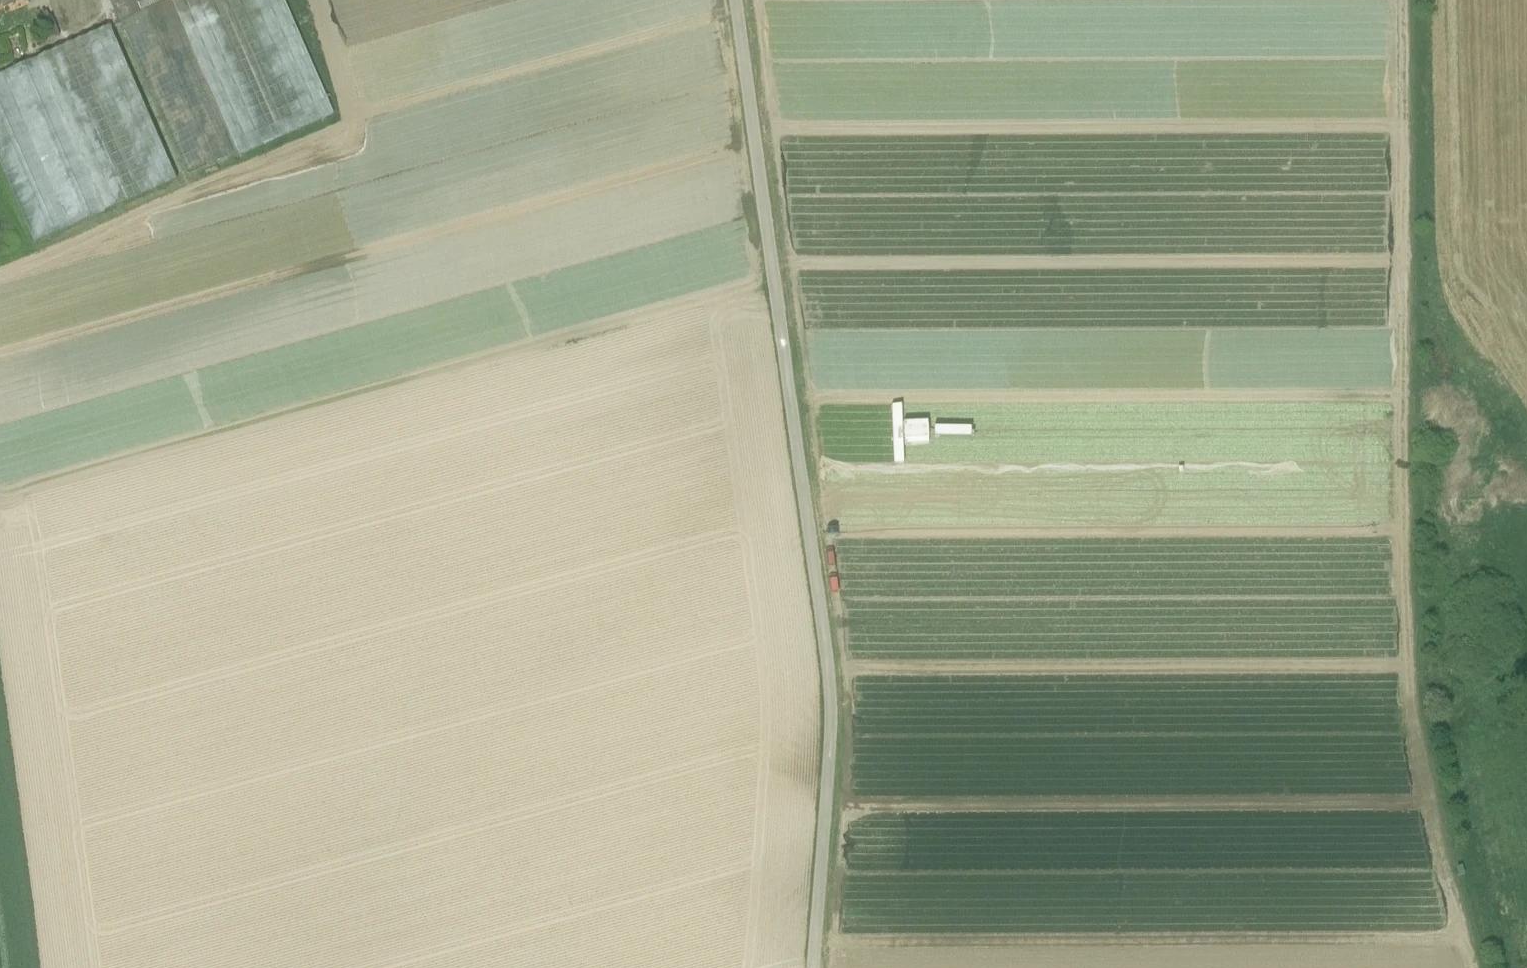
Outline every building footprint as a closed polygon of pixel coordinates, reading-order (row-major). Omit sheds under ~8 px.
[(118,24),(141,14),(136,0),(108,0),(118,24)] [(168,3),(167,0),(136,0),(141,14),(168,3)] [(173,1),(241,153),(300,127),(244,0),(175,0),(173,1)] [(300,127),(337,111),(287,0),(244,0),(300,127)] [(141,14),(118,24),(186,177),(237,155),(170,2),(168,3),(141,14)] [(112,27),(42,58),(110,211),(180,180),(112,27)] [(0,77),(0,169),(33,245),(104,214),(37,61),(0,77)]
